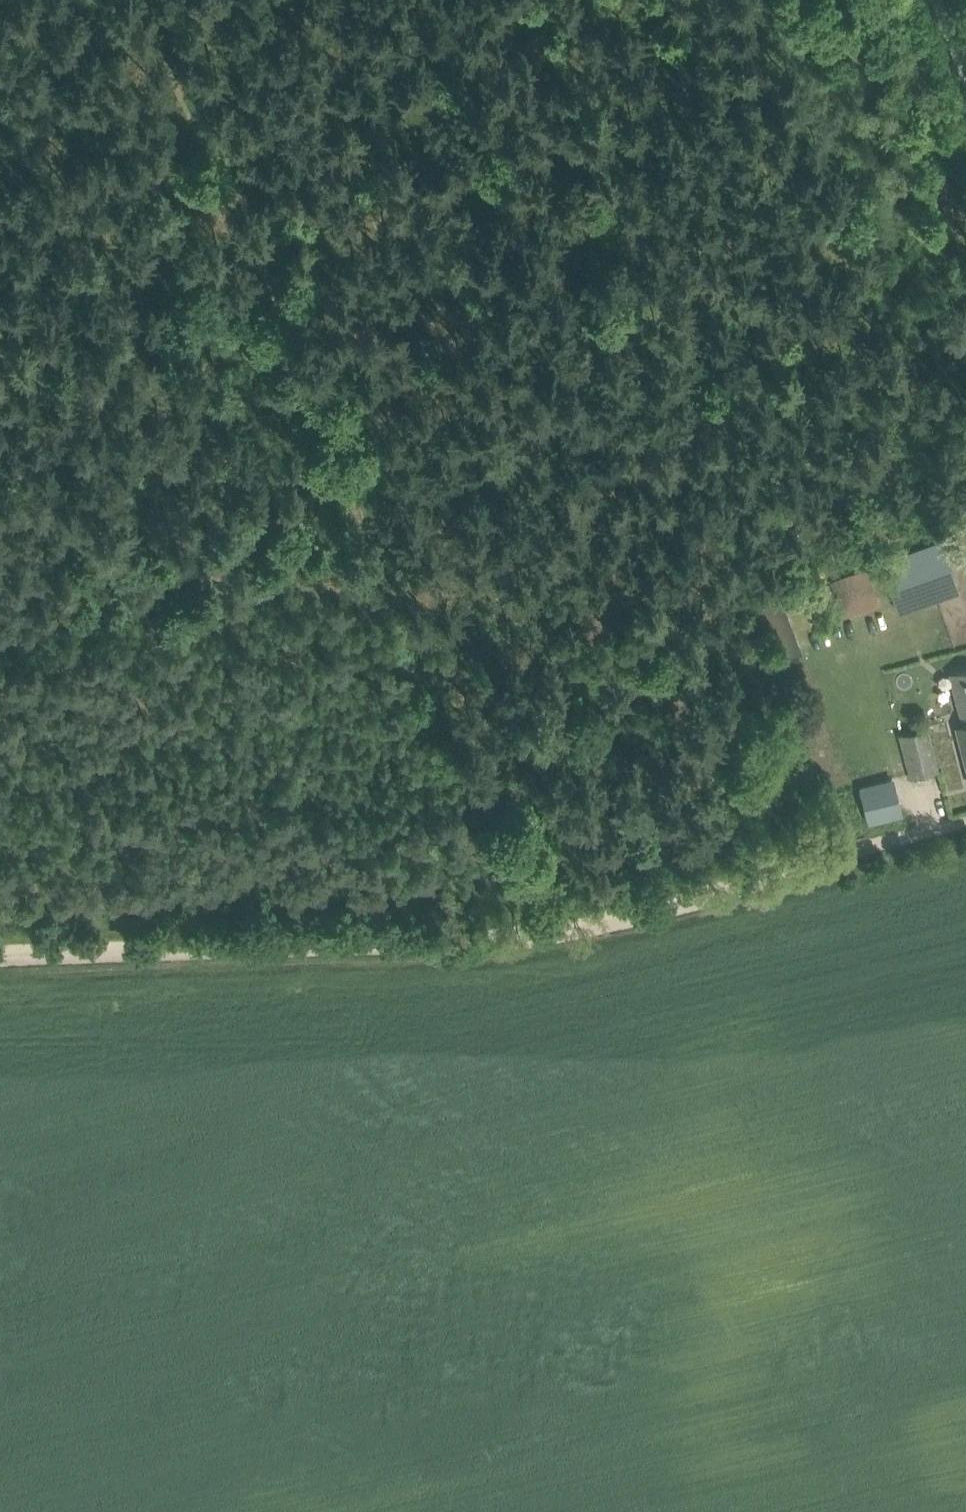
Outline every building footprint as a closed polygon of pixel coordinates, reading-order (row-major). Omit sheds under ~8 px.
[(954,576),(940,539),(879,561),(893,598),(954,576)] [(820,586),(832,618),(878,601),(866,569),(820,586)] [(965,764),(965,768),(965,669),(949,673),(962,725),(955,727),(965,764)] [(939,771),(927,729),(898,737),(909,779),(939,771)] [(860,788),(867,820),(899,813),(892,781),(860,788)]
